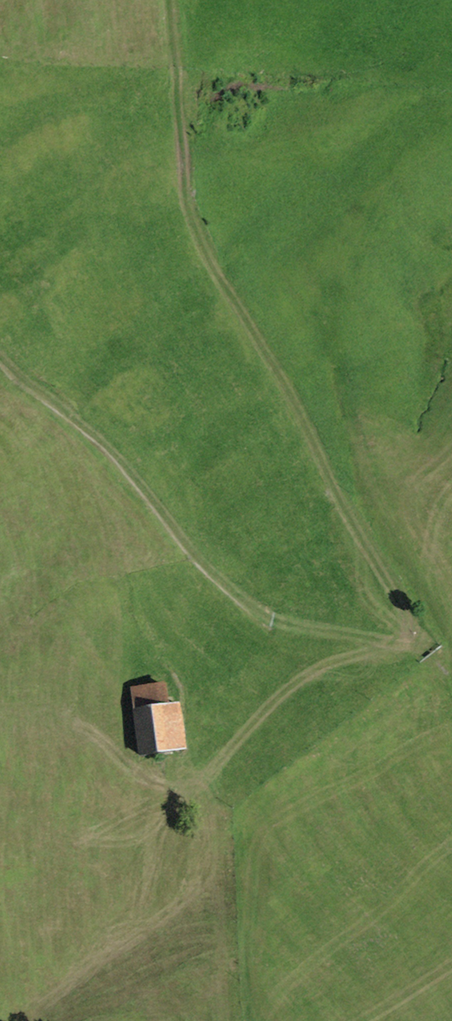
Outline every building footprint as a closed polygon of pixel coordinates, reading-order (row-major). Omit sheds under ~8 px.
[(165,696),(123,703),(133,764),(174,757),(165,696)]
